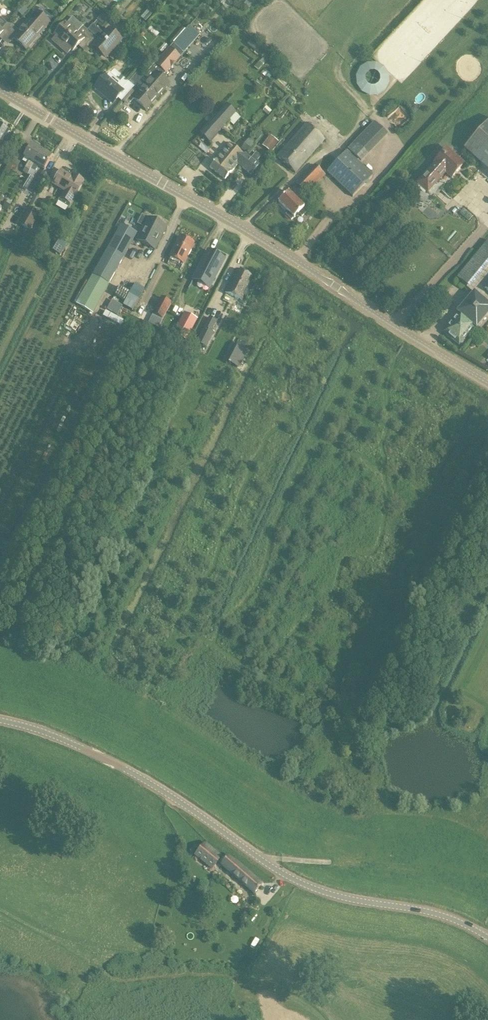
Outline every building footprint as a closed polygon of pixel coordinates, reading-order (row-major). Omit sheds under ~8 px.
[(118,4),(112,10),(120,18),(126,11),(118,4)] [(23,6),(18,12),(23,17),(28,11),(23,6)] [(148,8),(139,18),(144,22),(153,12),(148,8)] [(19,31),(14,26),(4,37),(10,41),(14,37),(26,47),(47,24),(36,13),(19,31)] [(101,23),(107,17),(102,13),(97,20),(101,23)] [(55,36),(71,50),(78,41),(84,46),(98,29),(93,24),(88,30),(73,17),(55,36)] [(14,26),(8,21),(6,24),(0,18),(0,33),(4,37),(14,26)] [(188,25),(183,31),(194,41),(200,35),(188,25)] [(104,34),(98,29),(84,46),(89,51),(94,45),(106,56),(119,41),(107,30),(104,34)] [(178,37),(172,43),(174,45),(183,54),(189,47),(178,37)] [(180,57),(170,48),(155,64),(166,73),(180,57)] [(380,98),(393,71),(366,59),(353,85),(380,98)] [(139,92),(134,87),(124,97),(130,102),(134,97),(147,108),(169,83),(157,72),(139,92)] [(137,72),(128,82),(134,87),(142,77),(137,72)] [(124,97),(134,87),(128,82),(121,89),(107,77),(96,88),(111,102),(119,93),(124,97)] [(211,142),(238,115),(227,105),(202,133),(211,142)] [(282,106),(275,115),(281,119),(287,111),(282,106)] [(398,128),(410,117),(401,106),(388,116),(398,128)] [(465,148),(487,169),(487,123),(465,148)] [(306,125),(278,158),(296,173),(324,140),(306,125)] [(271,135),(262,146),(270,152),(279,142),(271,135)] [(250,137),(241,148),(247,153),(256,142),(250,137)] [(23,157),(29,161),(22,172),(27,174),(41,150),(30,144),(23,157)] [(245,156),(244,156),(230,144),(210,168),(225,180),(237,164),(245,156)] [(435,161),(436,162),(418,180),(427,190),(446,171),(452,177),(465,163),(448,148),(435,161)] [(51,157),(41,150),(27,174),(31,177),(37,166),(44,170),(51,157)] [(354,197),(373,177),(347,151),(327,172),(354,197)] [(245,154),(244,156),(245,156),(237,164),(250,175),(258,165),(255,163),(260,157),(255,153),(251,159),(245,154)] [(303,196),(324,175),(315,166),(294,187),(303,196)] [(74,196),(84,180),(77,177),(76,178),(60,169),(52,183),(64,190),(61,197),(70,202),(73,196),(74,196)] [(43,171),(33,188),(39,191),(49,175),(43,171)] [(308,211),(304,208),(305,208),(289,192),(279,202),(289,212),(286,215),(292,220),(294,217),(295,218),(299,213),(302,216),(308,211)] [(19,203),(25,206),(29,196),(24,193),(19,203)] [(6,202),(3,208),(8,211),(11,205),(6,202)] [(30,229),(39,214),(28,208),(20,224),(30,229)] [(148,218),(143,215),(138,224),(143,227),(137,239),(155,249),(167,227),(148,217),(148,218)] [(121,225),(109,249),(89,282),(86,280),(74,303),(93,314),(123,262),(137,233),(121,225)] [(456,247),(465,238),(457,230),(448,239),(456,247)] [(184,263),(194,243),(180,236),(170,256),(184,263)] [(66,244),(58,239),(54,247),(62,252),(66,244)] [(461,278),(474,288),(487,271),(487,245),(461,278)] [(224,259),(208,251),(194,279),(199,282),(202,277),(212,282),(224,259)] [(240,308),(255,278),(237,269),(226,293),(238,299),(235,306),(240,308)] [(124,303),(135,283),(126,278),(116,298),(124,303)] [(124,306),(133,312),(145,291),(136,285),(124,306)] [(487,314),(487,304),(474,292),(458,312),(460,314),(445,332),(446,333),(446,335),(449,337),(451,337),(459,344),(460,343),(462,344),(465,340),(464,338),(474,326),(476,328),(487,314)] [(163,320),(172,302),(162,297),(148,323),(158,328),(163,319),(163,320)] [(106,311),(117,317),(123,307),(112,301),(106,311)] [(198,319),(185,313),(174,334),(186,341),(198,319)] [(223,320),(218,332),(234,339),(239,325),(241,326),(242,322),(231,317),(229,322),(223,320)] [(196,343),(206,348),(214,334),(211,332),(215,324),(208,321),(209,318),(196,343)] [(233,345),(224,362),(238,369),(246,352),(233,345)] [(455,714),(451,720),(460,726),(464,719),(455,714)] [(228,857),(225,861),(222,858),(206,843),(196,854),(212,869),(219,862),(222,864),(222,865),(255,894),(262,885),(240,865),(228,857)]
